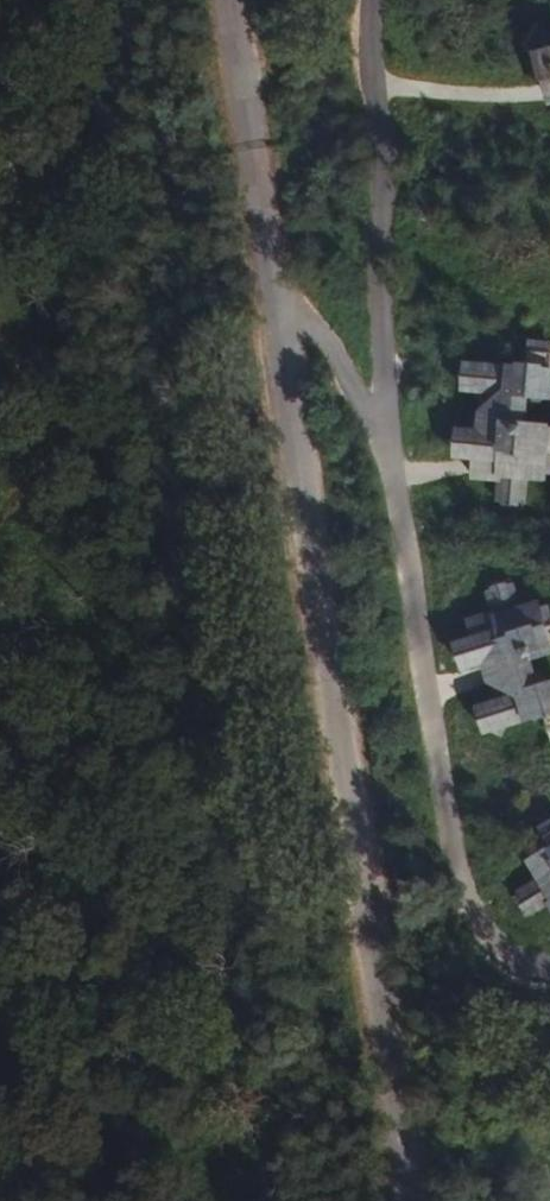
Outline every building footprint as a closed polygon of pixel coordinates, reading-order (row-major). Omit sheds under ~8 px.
[(546,61),(549,56),(549,33),(545,29),(544,30),(537,26),(524,47),(531,51),(530,52),(538,57),(529,71),(547,82),(549,95),(549,64),(546,61)] [(532,360),(549,346),(549,344),(534,343),(534,352),(533,352),(532,360)] [(528,397),(549,379),(549,346),(532,360),(516,374),(511,377),(528,397)] [(492,411),(494,413),(515,396),(491,367),(485,360),(478,366),(470,372),(464,377),(469,382),(477,393),(492,411)] [(485,433),(508,435),(507,450),(521,452),(523,426),(528,426),(529,413),(546,399),(549,399),(549,379),(528,397),(511,377),(516,374),(516,369),(491,367),(515,396),(494,413),(492,411),(487,415),(485,433)] [(468,392),(477,393),(469,382),(468,392)] [(479,460),(505,462),(503,481),(501,501),(503,501),(527,503),(528,503),(530,479),(533,454),(549,455),(549,428),(528,426),(523,426),(521,452),(507,450),(508,435),(485,433),(482,432),(479,460)] [(460,458),(479,460),(482,432),(463,431),(460,458)] [(533,454),(530,479),(549,481),(549,475),(549,455),(533,454)] [(477,479),(503,481),(505,462),(479,460),(477,479)] [(527,512),(527,503),(503,501),(502,510),(527,512)] [(490,586),(492,594),(516,587),(513,579),(490,586)] [(478,640),(486,665),(489,664),(511,657),(507,643),(520,639),(528,664),(532,662),(549,657),(549,629),(531,634),(524,610),(517,587),(516,587),(492,594),(491,595),(497,613),(503,632),(478,640)] [(524,610),(531,634),(549,629),(549,607),(544,609),(542,604),(524,610)] [(472,621),(478,640),(503,632),(497,613),(472,621)] [(532,662),(528,664),(520,639),(507,643),(511,657),(489,664),(495,681),(502,685),(503,683),(527,696),(509,728),(533,720),(532,717),(527,714),(538,690),(549,696),(549,681),(536,674),(532,662)] [(468,671),(486,665),(478,640),(460,646),(468,671)] [(527,696),(503,683),(502,685),(491,705),(484,718),(481,724),(487,727),(495,732),(504,737),(509,728),(527,696)] [(538,690),(527,714),(532,717),(549,726),(549,696),(538,690)] [(481,708),(484,718),(491,705),(481,708)] [(542,880),(549,875),(549,843),(549,842),(532,852),(537,860),(532,863),(542,880)] [(542,880),(521,892),(522,893),(534,914),(535,915),(549,906),(549,875),(542,880)] [(534,914),(522,893),(514,897),(527,919),(534,914)]
